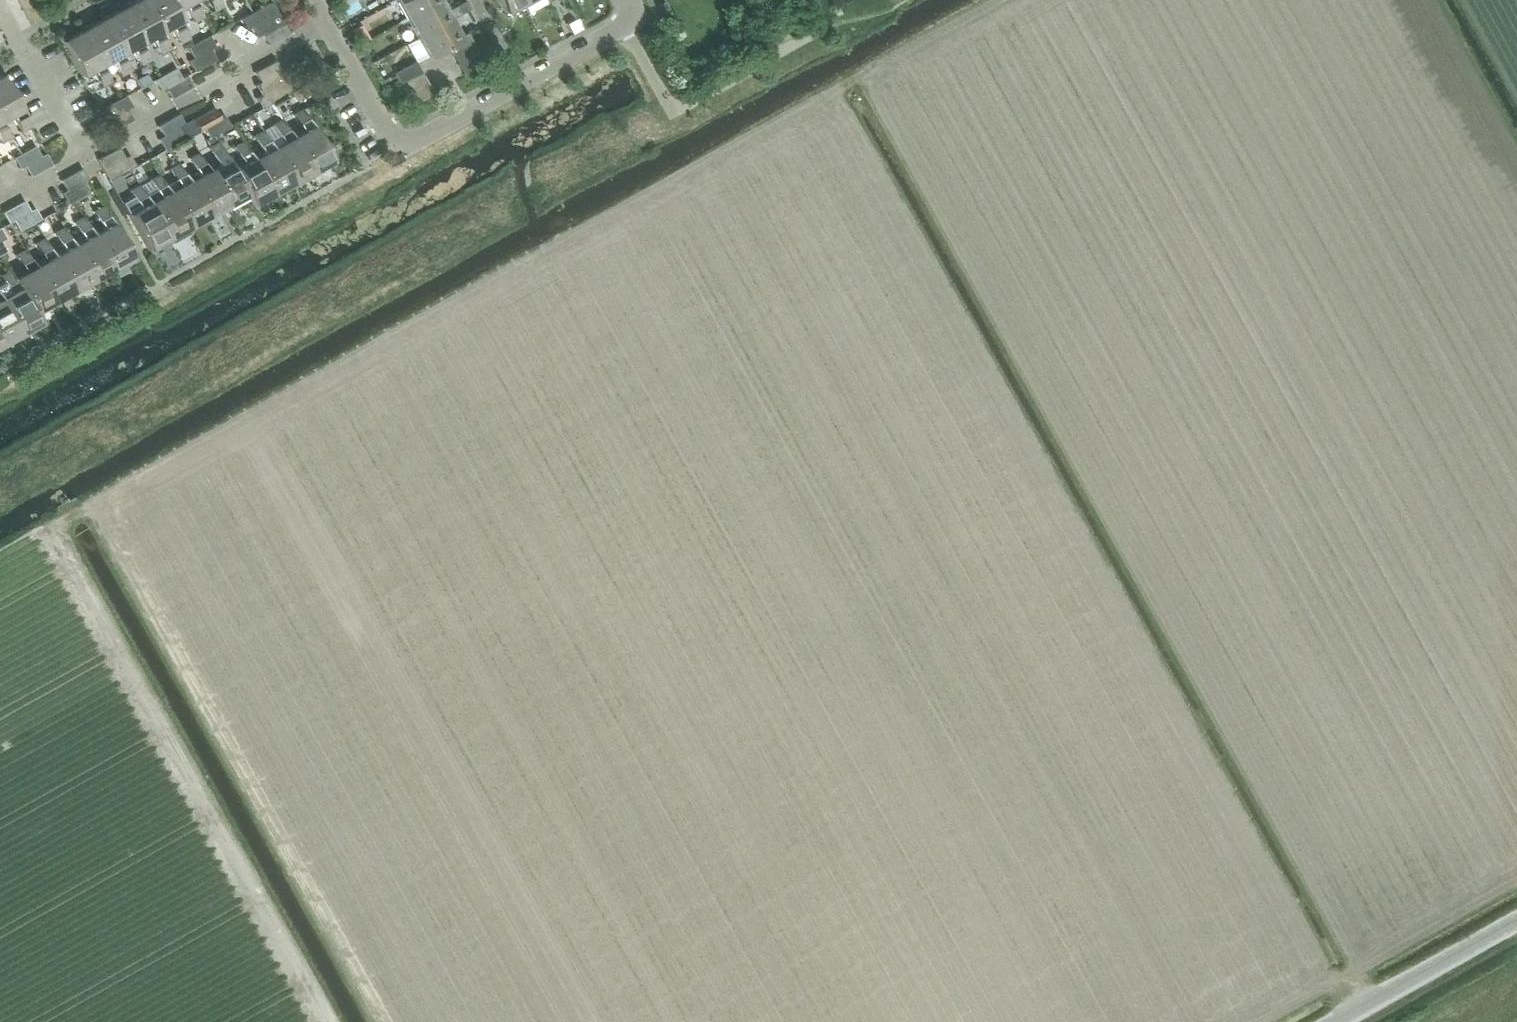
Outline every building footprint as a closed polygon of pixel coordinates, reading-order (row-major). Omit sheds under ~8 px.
[(119,7),(138,41),(146,36),(156,53),(166,47),(157,30),(140,0),(131,0),(119,7)] [(171,10),(166,0),(140,0),(157,30),(165,25),(175,43),(186,36),(171,10)] [(201,15),(193,0),(166,0),(171,10),(181,4),(190,21),(201,15)] [(218,0),(204,0),(210,11),(220,5),(218,0)] [(341,6),(345,13),(359,6),(356,0),(352,0),(341,6)] [(437,0),(396,0),(394,1),(404,19),(437,1),(437,0)] [(464,0),(463,0),(457,4),(461,12),(468,8),(464,0)] [(502,12),(520,2),(519,0),(495,0),(502,12)] [(259,7),(265,17),(249,26),(255,36),(260,33),(281,21),(269,1),(259,7)] [(447,19),(437,1),(404,19),(414,37),(447,19)] [(663,2),(651,7),(656,18),(668,13),(663,2)] [(461,12),(457,4),(449,8),(454,16),(461,12)] [(147,58),(138,41),(119,7),(100,17),(119,51),(127,47),(137,64),(147,58)] [(259,7),(239,18),(244,28),(249,26),(265,17),(259,7)] [(128,68),(119,51),(100,17),(80,29),(99,63),(108,57),(118,74),(128,68)] [(424,55),(445,44),(457,37),(447,19),(414,37),(424,55)] [(260,33),(261,34),(266,44),(287,33),(281,21),(260,33)] [(361,23),(351,28),(359,43),(369,37),(361,23)] [(98,85),(108,80),(99,63),(80,29),(58,40),(77,75),(88,68),(98,85)] [(457,37),(445,44),(451,54),(472,42),(466,32),(457,37)] [(190,58),(205,49),(211,46),(205,36),(184,48),(190,58)] [(478,53),(472,42),(451,54),(457,64),(478,53)] [(205,49),(190,58),(185,61),(190,71),(211,60),(205,49)] [(478,53),(457,64),(463,75),(484,64),(478,53)] [(280,70),(273,60),(251,73),(257,82),(280,70)] [(392,73),(398,84),(420,72),(413,61),(392,73)] [(173,67),(153,79),(158,89),(163,87),(179,78),(173,67)] [(280,70),(257,82),(255,84),(261,94),(275,85),(281,96),(291,91),(280,70)] [(398,84),(404,94),(425,82),(420,72),(398,84)] [(185,75),(179,78),(163,87),(169,97),(191,86),(185,75)] [(8,114),(18,131),(27,125),(0,76),(0,118),(8,114)] [(410,105),(420,99),(431,93),(425,82),(404,94),(410,105)] [(275,85),(261,94),(259,95),(255,97),(260,108),(281,96),(275,85)] [(123,95),(102,107),(108,117),(124,108),(129,105),(123,95)] [(97,110),(102,120),(108,131),(130,119),(124,108),(108,117),(102,107),(97,110)] [(192,120),(197,129),(202,126),(217,118),(212,108),(192,120)] [(301,131),(291,136),(313,175),(332,165),(301,109),(292,114),(301,131)] [(155,126),(161,136),(179,126),(183,124),(177,113),(155,126)] [(208,137),(212,134),(229,125),(223,115),(217,118),(202,126),(208,137)] [(273,124),(263,130),(272,147),(288,176),(294,186),(313,175),(291,136),(282,119),(273,124)] [(163,148),(184,136),(179,126),(161,136),(157,138),(163,148)] [(275,197),(294,186),(272,147),(263,130),(253,135),(262,152),(253,157),(275,197)] [(216,142),(212,134),(208,137),(203,139),(208,147),(216,163),(207,169),(226,204),(244,193),(246,192),(233,168),(218,142),(216,142)] [(233,168),(246,192),(244,193),(253,209),(275,197),(253,157),(243,141),(234,146),(243,163),(233,168)] [(17,168),(22,165),(38,156),(32,146),(11,158),(17,168)] [(96,158),(102,169),(123,157),(117,147),(96,158)] [(207,214),(226,204),(207,169),(198,153),(188,158),(197,175),(188,180),(207,214)] [(43,154),(38,156),(22,165),(27,175),(48,164),(43,154)] [(123,157),(102,169),(108,179),(134,164),(129,154),(123,157)] [(174,179),(162,185),(185,226),(207,214),(188,180),(179,163),(168,169),(174,179)] [(65,189),(81,181),(87,178),(81,167),(59,179),(65,189)] [(152,186),(140,192),(166,237),(168,242),(188,232),(185,226),(162,185),(157,175),(149,180),(152,186)] [(81,181),(65,189),(60,192),(66,203),(87,191),(81,181)] [(132,196),(121,202),(127,213),(146,248),(166,237),(140,192),(137,186),(129,191),(132,196)] [(7,222),(11,220),(28,210),(22,199),(1,211),(7,222)] [(101,227),(91,233),(110,269),(131,258),(102,205),(92,210),(101,227)] [(28,210),(11,220),(16,230),(37,218),(31,208),(28,210)] [(90,279),(110,269),(91,233),(82,216),(72,221),(82,238),(71,244),(90,279)] [(70,290),(90,279),(71,244),(62,227),(53,232),(62,249),(52,255),(70,290)] [(43,260),(33,265),(51,300),(70,290),(52,255),(43,238),(33,243),(43,260)] [(23,271),(13,276),(31,311),(51,300),(33,265),(23,248),(13,254),(23,271)] [(0,297),(0,301),(18,333),(29,327),(30,329),(35,329),(40,326),(38,322),(31,311),(13,276),(9,270),(0,275),(0,276),(9,292),(0,297)] [(18,333),(0,301),(0,343),(18,333)]
